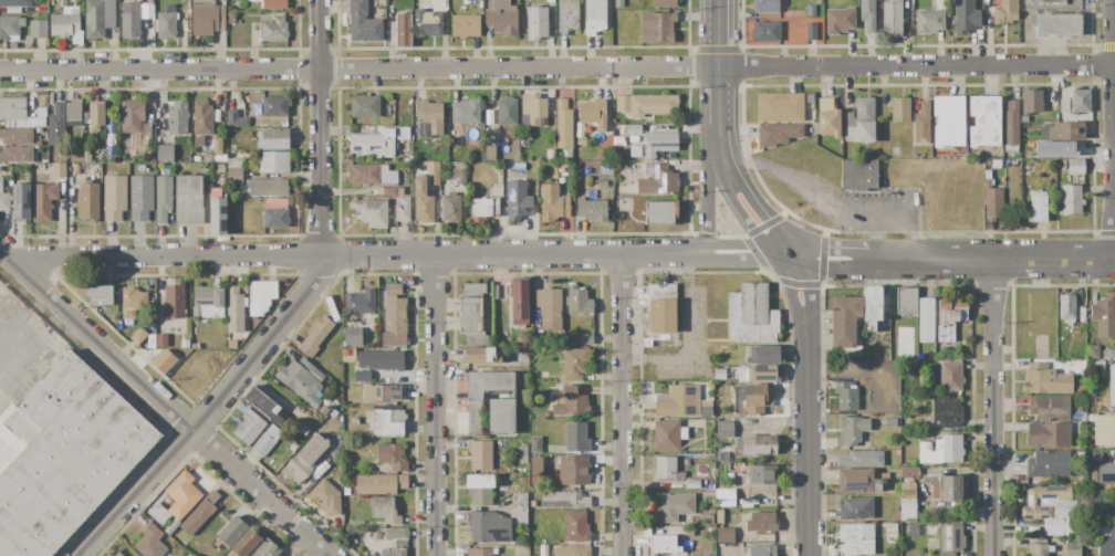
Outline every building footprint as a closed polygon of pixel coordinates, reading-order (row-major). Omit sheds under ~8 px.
[(6,8),(0,8),(0,0),(31,0),(31,8),(20,8),(20,13),(6,13),(6,8)] [(104,0),(114,0),(115,29),(104,29),(104,39),(95,39),(95,42),(90,42),(90,39),(85,39),(85,0),(104,0)] [(212,0),(215,0),(215,6),(225,6),(225,31),(212,32),(212,36),(192,36),(192,0),(212,0)] [(262,10),(262,0),(289,0),(289,6),(286,6),(286,10),(262,10)] [(348,15),(348,0),(367,0),(367,15),(366,15),(366,20),(383,20),(383,42),(366,42),(364,43),(358,43),(357,42),(350,42),(350,15),(348,15)] [(488,10),(488,0),(491,0),(509,0),(509,6),(515,6),(515,10),(517,10),(517,36),(501,36),(501,32),(491,32),(491,27),(483,27),(483,10),(488,10)] [(558,36),(558,0),(579,0),(580,31),(567,31),(567,36),(558,36)] [(585,36),(585,0),(605,0),(606,30),(597,30),(597,32),(594,32),(594,36),(585,36)] [(615,9),(614,0),(623,0),(623,9),(615,9)] [(652,9),(652,0),(676,0),(676,8),(652,9)] [(754,3),(754,0),(779,0),(779,13),(754,13),(754,10),(752,10),(752,3),(754,3)] [(859,21),(859,0),(874,0),(875,34),(866,34),(866,21),(859,21)] [(894,3),(894,0),(901,0),(902,19),(903,20),(903,23),(902,24),(902,33),(882,33),(882,3),(894,3)] [(955,33),(954,0),(973,0),(973,10),(980,10),(980,28),(973,28),(973,30),(968,30),(969,33),(955,33)] [(1001,7),(1001,0),(1018,0),(1018,11),(1018,21),(1011,21),(1011,23),(1003,23),(1003,25),(993,25),(993,7),(1001,7)] [(1029,10),(1029,0),(1081,0),(1081,4),(1034,6),(1034,10),(1029,10)] [(121,3),(139,2),(140,38),(131,38),(131,40),(125,41),(125,38),(121,38),(121,3)] [(142,3),(153,2),(154,17),(142,17),(142,3)] [(156,13),(164,13),(164,12),(166,12),(166,6),(175,4),(175,13),(175,14),(177,14),(177,20),(175,20),(176,39),(166,39),(166,40),(160,40),(160,39),(157,39),(157,32),(154,32),(154,20),(156,20),(156,13)] [(805,6),(815,6),(815,17),(806,17),(805,6)] [(50,14),(61,14),(61,11),(65,11),(65,8),(79,7),(79,14),(80,14),(80,31),(83,31),(83,44),(72,45),(72,36),(69,36),(69,39),(59,39),(58,36),(49,36),(49,28),(50,28),(50,14)] [(825,10),(845,10),(845,7),(854,7),(854,29),(847,29),(847,32),(838,32),(838,35),(826,35),(825,10)] [(527,8),(548,8),(548,38),(540,38),(540,40),(536,40),(536,43),(533,43),(533,40),(527,40),(527,8)] [(414,9),(425,9),(425,12),(442,12),(442,36),(434,36),(434,35),(425,35),(425,38),(414,38),(414,9)] [(916,10),(944,10),(945,30),(936,30),(936,33),(928,33),(928,34),(916,34),(916,10)] [(640,12),(654,12),(654,13),(671,13),(671,12),(676,12),(676,23),(673,23),(673,33),(673,42),(640,43),(640,12)] [(226,13),(235,13),(235,23),(227,24),(226,13)] [(394,14),(411,14),(411,48),(395,48),(394,14)] [(1036,15),(1081,14),(1082,36),(1070,36),(1070,39),(1036,39),(1036,15)] [(2,40),(0,40),(0,16),(20,15),(20,18),(24,18),(24,27),(20,27),(20,35),(19,35),(19,42),(2,43),(2,40)] [(451,17),(481,15),(481,36),(467,36),(467,39),(459,39),(459,36),(451,36),(451,17)] [(261,23),(273,23),(273,17),(284,17),(284,23),(286,23),(286,31),(289,31),(289,38),(288,38),(288,42),(261,42),(261,23)] [(30,21),(46,21),(48,39),(30,39),(30,21)] [(753,23),(779,23),(779,41),(753,42),(753,38),(751,38),(751,33),(753,33),(753,23)] [(806,23),(815,23),(815,41),(806,41),(806,23)] [(1071,91),(1090,90),(1090,113),(1071,113),(1071,98),(1067,98),(1067,93),(1071,93),(1071,91)] [(1022,91),(1042,91),(1042,113),(1029,113),(1029,117),(1028,117),(1028,123),(1020,123),(1020,116),(1022,116),(1022,91)] [(350,96),(358,96),(358,94),(364,94),(364,96),(379,96),(379,117),(350,117),(350,96)] [(521,95),(528,95),(528,94),(540,94),(540,98),(546,98),(546,127),(528,127),(528,139),(521,139),(521,95)] [(756,94),(802,94),(803,123),(757,123),(756,94)] [(804,95),(813,94),(814,104),(805,104),(804,95)] [(615,96),(629,96),(629,95),(677,95),(677,104),(677,114),(645,114),(645,118),(629,118),(629,113),(615,113),(615,96)] [(844,113),(855,113),(855,97),(864,97),(864,96),(869,96),(869,97),(874,97),(874,144),(854,144),(854,141),(845,141),(844,113)] [(932,97),(963,96),(963,146),(941,146),(941,148),(934,148),(932,97)] [(968,96),(999,96),(1000,146),(976,147),(976,148),(968,148),(968,127),(973,127),(973,116),(968,117),(968,96)] [(262,97),(291,97),(291,106),(288,106),(288,116),(262,116),(262,97)] [(500,99),(507,99),(507,97),(512,97),(512,99),(517,99),(517,125),(500,125),(500,99)] [(27,119),(0,119),(0,98),(27,98),(27,119)] [(555,98),(567,98),(567,109),(572,109),(572,145),(573,145),(573,149),(566,149),(566,148),(564,148),(564,149),(558,149),(558,148),(555,148),(555,98)] [(817,112),(819,112),(819,98),(833,98),(834,109),(838,109),(840,138),(831,138),(831,135),(817,135),(817,112)] [(890,98),(909,98),(909,123),(892,123),(890,98)] [(65,103),(71,103),(71,99),(81,99),(81,127),(65,127),(65,103)] [(451,104),(459,104),(459,101),(468,101),(468,99),(480,99),(480,124),(451,124),(451,104)] [(579,103),(593,103),(593,101),(597,101),(597,99),(605,99),(605,115),(606,115),(606,129),(605,129),(605,134),(598,134),(598,129),(597,129),(597,127),(582,127),(582,123),(579,123),(579,103)] [(1060,99),(1069,99),(1069,114),(1060,114),(1060,99)] [(121,101),(140,101),(140,103),(144,103),(144,122),(140,122),(140,133),(121,133),(121,101)] [(194,102),(208,101),(208,106),(211,106),(211,109),(212,109),(212,135),(194,135),(194,117),(192,117),(192,114),(194,114),(194,109),(192,109),(192,105),(194,105),(194,102)] [(415,101),(423,101),(423,102),(427,102),(427,103),(442,103),(442,136),(430,136),(430,123),(421,123),(421,119),(415,119),(415,101)] [(1010,101),(1019,101),(1019,111),(1019,112),(1019,145),(1018,145),(1018,151),(1004,151),(1004,145),(1003,145),(1003,112),(1004,112),(1004,102),(1010,102),(1010,101)] [(49,118),(54,118),(54,102),(64,102),(64,146),(49,146),(49,118)] [(88,102),(105,102),(105,125),(103,125),(103,126),(100,126),(100,133),(97,133),(97,135),(88,135),(88,124),(83,124),(83,112),(88,112),(88,102)] [(168,106),(173,106),(173,102),(187,102),(187,112),(188,112),(188,118),(187,118),(187,135),(168,135),(168,106)] [(913,113),(920,113),(920,102),(929,102),(929,116),(930,116),(931,145),(913,146),(913,113)] [(227,111),(237,111),(237,116),(248,116),(248,118),(253,118),(253,119),(256,119),(256,123),(253,123),(253,125),(248,125),(248,126),(227,126),(227,111)] [(1048,128),(1053,128),(1053,123),(1083,123),(1084,140),(1048,140),(1048,128)] [(626,125),(642,125),(642,135),(626,135),(626,125)] [(758,125),(803,125),(803,138),(788,138),(788,143),(783,143),(783,145),(774,145),(774,147),(771,147),(771,149),(758,149),(758,125)] [(348,135),(367,135),(367,126),(384,126),(384,128),(394,128),(394,139),(396,143),(396,149),(394,151),(394,156),(379,156),(379,158),(376,158),(376,154),(371,154),(371,155),(368,155),(363,155),(359,155),(359,154),(348,154),(348,135)] [(397,127),(409,127),(409,140),(397,140),(397,127)] [(2,139),(0,139),(0,129),(32,129),(32,145),(2,145),(2,139)] [(261,129),(289,129),(289,150),(262,150),(262,148),(256,148),(256,140),(258,140),(258,130),(261,130),(261,129)] [(644,133),(678,133),(678,150),(656,150),(656,159),(644,159),(644,133)] [(212,137),(222,137),(222,155),(212,155),(212,137)] [(576,137),(585,137),(585,147),(580,147),(580,145),(576,145),(576,137)] [(1064,143),(1083,141),(1084,158),(1064,158),(1064,143)] [(156,145),(174,145),(174,161),(156,161),(156,145)] [(629,146),(640,146),(642,158),(629,158),(629,146)] [(32,162),(0,162),(0,153),(1,153),(1,148),(3,148),(3,147),(32,147),(32,162)] [(261,151),(289,151),(289,172),(258,174),(258,161),(261,161),(261,151)] [(227,158),(241,158),(241,167),(227,167),(227,158)] [(841,159),(876,159),(877,188),(865,188),(866,191),(841,191),(841,159)] [(1067,159),(1084,159),(1084,174),(1067,175),(1067,169),(1064,169),(1064,160),(1067,160),(1067,159)] [(52,164),(65,164),(65,178),(64,178),(64,180),(59,180),(59,178),(52,178),(52,164)] [(215,164),(225,164),(225,174),(215,174),(215,164)] [(645,180),(652,180),(652,175),(645,175),(645,164),(668,164),(668,174),(678,172),(678,195),(645,195),(645,180)] [(351,165),(379,165),(379,166),(387,166),(387,171),(397,171),(397,183),(387,183),(387,185),(366,185),(366,186),(363,186),(363,185),(351,185),(351,178),(348,178),(348,171),(351,171),(351,165)] [(560,165),(569,165),(569,177),(560,177),(560,172),(558,172),(558,169),(560,169),(560,165)] [(226,168),(242,168),(242,183),(226,183),(226,168)] [(984,170),(991,170),(991,188),(1003,188),(1003,218),(994,218),(994,221),(992,221),(992,231),(984,231),(984,218),(986,218),(986,206),(984,206),(984,170)] [(429,171),(439,171),(439,185),(429,185),(429,171)] [(466,171),(466,186),(462,186),(462,187),(458,187),(458,186),(450,186),(450,180),(452,180),(452,171),(466,171)] [(131,176),(154,176),(154,212),(148,212),(148,223),(131,223),(131,176)] [(175,176),(201,176),(202,208),(204,208),(204,221),(202,221),(202,223),(176,224),(175,176)] [(9,211),(0,211),(0,177),(2,177),(2,193),(9,193),(9,211)] [(103,177),(127,177),(127,212),(122,212),(122,222),(103,222),(103,177)] [(155,177),(173,177),(173,213),(166,213),(167,225),(156,225),(155,177)] [(414,177),(426,177),(426,192),(429,192),(429,195),(434,195),(434,196),(435,196),(435,199),(434,199),(434,224),(418,224),(418,221),(414,221),(414,177)] [(248,179),(273,179),(273,178),(280,178),(280,179),(288,179),(288,197),(277,197),(277,198),(261,198),(261,197),(254,197),(249,197),(248,197),(248,179)] [(507,181),(527,181),(527,196),(532,196),(532,214),(527,214),(527,217),(521,217),(521,219),(519,219),(519,221),(513,221),(512,222),(510,222),(507,221),(507,181)] [(12,185),(29,183),(29,219),(29,223),(21,223),(21,222),(14,222),(14,219),(12,219),(12,185)] [(79,183),(100,183),(100,221),(96,221),(96,223),(88,223),(88,222),(80,222),(79,183)] [(31,185),(58,185),(58,200),(51,200),(51,204),(53,204),(53,210),(51,210),(51,223),(31,223),(31,185)] [(540,185),(558,185),(558,198),(561,198),(561,196),(570,196),(570,217),(558,217),(558,220),(553,220),(553,222),(540,222),(540,216),(541,216),(541,199),(540,199),(540,185)] [(1061,186),(1081,186),(1081,200),(1084,200),(1084,206),(1081,206),(1081,216),(1061,216),(1061,186)] [(382,188),(397,188),(397,197),(382,197),(382,188)] [(441,196),(447,196),(447,192),(456,192),(456,196),(460,196),(460,222),(459,223),(450,223),(448,222),(448,221),(441,221),(441,196)] [(1031,192),(1046,192),(1048,222),(1031,222),(1031,192)] [(395,207),(399,207),(399,197),(410,197),(410,221),(395,221),(395,207)] [(209,198),(226,198),(226,235),(209,235),(209,198)] [(470,199),(480,199),(481,198),(484,198),(486,199),(490,199),(490,198),(499,198),(499,217),(491,217),(486,218),(486,222),(470,222),(470,199)] [(576,198),(584,198),(584,201),(606,200),(606,207),(608,208),(608,211),(606,212),(606,222),(590,222),(590,220),(583,220),(583,217),(576,217),(576,198)] [(351,200),(387,200),(387,229),(368,229),(368,223),(364,223),(364,220),(355,220),(355,210),(351,210),(351,200)] [(644,202),(666,202),(666,201),(677,200),(677,219),(675,219),(675,225),(644,225),(644,202)] [(262,209),(281,209),(281,208),(284,208),(284,209),(289,209),(289,218),(290,218),(290,223),(288,223),(288,228),(262,228),(262,221),(254,221),(254,214),(262,214),(262,209)] [(511,281),(528,281),(528,325),(512,325),(512,319),(511,319),(511,281)] [(165,286),(176,286),(176,282),(184,282),(184,319),(165,319),(165,286)] [(249,282),(277,282),(277,298),(270,298),(270,306),(268,306),(268,311),(264,311),(264,313),(262,313),(262,316),(249,317),(249,282)] [(567,286),(569,286),(567,284),(570,283),(574,283),(576,284),(576,286),(576,289),(583,289),(583,290),(586,290),(586,296),(587,296),(587,300),(593,300),(593,314),(567,315),(567,304),(564,304),(564,297),(567,297),(567,286)] [(727,293),(739,293),(739,283),(767,283),(768,312),(779,311),(779,333),(775,333),(777,343),(728,344),(727,293)] [(385,284),(402,284),(402,295),(385,295),(385,284)] [(460,297),(460,293),(463,293),(463,284),(486,284),(486,294),(482,294),(482,329),(484,329),(484,335),(488,335),(488,346),(465,346),(465,336),(463,336),(463,334),(458,334),(458,331),(460,331),(460,297)] [(675,284),(675,333),(647,334),(646,284),(675,284)] [(86,285),(113,285),(113,306),(94,306),(94,303),(88,303),(88,298),(86,298),(86,297),(85,297),(85,287),(86,287),(86,285)] [(227,286),(239,286),(239,294),(243,294),(243,334),(227,334),(227,286)] [(863,287),(866,286),(869,286),(872,287),(873,287),(875,286),(878,286),(880,286),(882,322),(880,322),(880,332),(867,332),(867,322),(864,323),(864,312),(867,312),(867,305),(864,305),(863,287)] [(122,287),(135,287),(135,290),(138,290),(138,292),(147,292),(147,314),(136,314),(136,319),(122,319),(122,287)] [(192,287),(217,287),(217,290),(223,290),(223,307),(223,313),(223,318),(217,318),(217,319),(210,319),(210,318),(200,318),(200,316),(192,316),(192,287)] [(897,289),(917,287),(917,313),(897,314),(897,289)] [(345,293),(355,293),(364,293),(364,289),(374,290),(374,315),(353,315),(353,316),(345,316),(345,293)] [(533,291),(540,291),(540,290),(561,290),(561,334),(540,334),(540,307),(533,307),(533,291)] [(1113,292),(1114,293),(1114,297),(1114,338),(1097,338),(1096,322),(1091,322),(1091,304),(1096,304),(1096,301),(1103,301),(1103,297),(1108,297),(1108,296),(1108,293),(1109,292),(1113,292)] [(1059,295),(1075,295),(1075,319),(1074,319),(1074,323),(1072,323),(1072,326),(1070,326),(1067,326),(1067,324),(1064,324),(1064,319),(1060,321),(1059,295)] [(385,296),(396,296),(396,298),(406,298),(406,307),(406,315),(406,335),(406,347),(381,347),(381,334),(385,334),(385,296)] [(831,297),(862,297),(862,305),(861,305),(862,317),(853,317),(854,346),(832,347),(831,297)] [(918,298),(932,297),(934,342),(919,343),(918,298)] [(937,326),(938,326),(938,306),(938,300),(967,300),(967,310),(967,321),(959,321),(959,323),(955,323),(955,343),(937,343),(937,326)] [(298,348),(309,334),(308,333),(320,316),(322,317),(323,315),(327,319),(330,316),(342,313),(342,324),(334,324),(316,347),(319,348),(310,358),(298,348)] [(129,338),(139,327),(143,331),(144,329),(148,334),(138,346),(129,338)] [(344,328),(362,328),(362,346),(359,346),(359,347),(355,347),(355,346),(344,346),(344,328)] [(156,334),(167,334),(167,348),(156,348),(156,334)] [(577,335),(593,334),(594,345),(579,345),(577,335)] [(643,338),(658,338),(658,336),(669,335),(669,340),(652,340),(652,347),(643,347),(643,338)] [(746,357),(749,357),(749,347),(753,347),(753,346),(779,346),(779,356),(782,356),(782,365),(746,365),(746,357)] [(1085,346),(1097,346),(1097,359),(1086,359),(1085,346)] [(465,348),(494,348),(494,353),(501,353),(501,364),(461,364),(461,357),(465,357),(465,348)] [(150,363),(163,350),(166,349),(177,360),(163,375),(150,363)] [(563,349),(588,349),(588,365),(585,365),(585,374),(582,374),(582,381),(563,381),(563,349)] [(1106,349),(1114,349),(1114,359),(1106,359),(1106,358),(1102,358),(1102,357),(1102,355),(1102,350),(1106,350),(1106,349)] [(161,436),(52,555),(0,555),(0,415),(11,402),(18,409),(70,350),(161,436)] [(358,352),(403,352),(403,370),(367,370),(367,369),(357,369),(357,367),(355,367),(356,353),(358,353),(358,352)] [(274,376),(283,365),(286,367),(292,359),(296,364),(302,357),(324,377),(320,382),(321,385),(322,388),(320,391),(319,391),(319,392),(323,395),(319,399),(322,401),(314,411),(274,376)] [(1097,360),(1104,361),(1104,369),(1103,369),(1104,374),(1101,374),(1100,369),(1096,368),(1097,365),(1095,365),(1095,363),(1097,363),(1097,360)] [(940,363),(961,363),(961,377),(963,377),(963,384),(961,384),(961,392),(940,392),(940,363)] [(1024,370),(1028,369),(1028,363),(1048,363),(1048,369),(1054,369),(1054,375),(1072,374),(1072,385),(1085,385),(1085,394),(1072,394),(1072,392),(1048,394),(1029,394),(1022,394),(1021,382),(1024,382),(1024,370)] [(738,369),(744,369),(744,366),(775,366),(775,374),(780,374),(780,381),(777,381),(777,382),(738,382),(738,369)] [(354,371),(371,371),(371,382),(354,382),(354,371)] [(468,373),(514,373),(513,391),(508,391),(508,396),(488,395),(488,391),(482,391),(482,434),(468,434),(468,373)] [(834,381),(853,381),(853,389),(857,389),(857,411),(838,411),(838,394),(834,394),(834,381)] [(243,399),(254,385),(281,408),(277,413),(282,419),(275,427),(243,399)] [(363,385),(402,385),(402,386),(404,386),(403,399),(402,399),(402,402),(392,402),(392,405),(373,405),(373,401),(363,401),(363,385)] [(655,395),(667,395),(667,386),(699,385),(699,400),(712,400),(712,417),(655,417),(655,401),(655,395)] [(743,385),(772,385),(772,401),(767,401),(767,406),(764,406),(764,416),(743,416),(743,415),(733,415),(733,387),(743,387),(743,385)] [(551,405),(563,405),(563,397),(562,397),(561,387),(576,386),(576,396),(586,396),(586,401),(587,401),(587,405),(588,405),(588,413),(559,415),(559,416),(552,416),(551,405)] [(1029,397),(1069,396),(1069,411),(1071,411),(1071,419),(1070,419),(1070,422),(1036,422),(1036,413),(1029,415),(1029,397)] [(934,399),(959,398),(959,406),(961,406),(961,421),(959,423),(959,428),(934,428),(934,427),(923,427),(923,417),(934,417),(934,399)] [(489,399),(514,399),(513,433),(488,433),(489,399)] [(317,411),(323,405),(330,410),(324,417),(317,411)] [(231,434),(239,427),(237,424),(240,421),(241,422),(244,419),(241,416),(248,408),(267,424),(247,448),(231,434)] [(373,410),(404,410),(404,415),(407,415),(407,423),(403,423),(403,436),(373,436),(365,436),(365,411),(373,411),(373,410)] [(835,439),(840,438),(840,429),(838,429),(838,417),(844,417),(844,418),(861,418),(861,419),(869,419),(871,431),(861,431),(861,442),(856,442),(856,447),(835,448),(835,439)] [(654,421),(679,421),(679,428),(687,428),(687,440),(679,440),(679,451),(653,452),(653,439),(654,439),(654,421)] [(716,421),(733,421),(733,438),(716,438),(716,421)] [(295,429),(301,422),(310,430),(304,437),(295,429)] [(564,423),(585,422),(586,439),(590,439),(590,451),(565,452),(564,423)] [(1028,424),(1071,423),(1071,449),(1028,450),(1028,424)] [(250,449),(272,424),(282,433),(274,442),(275,443),(262,459),(250,449)] [(316,432),(324,440),(326,439),(329,442),(327,443),(329,444),(313,461),(316,463),(312,469),(313,469),(299,485),(291,479),(289,482),(279,473),(316,432)] [(741,436),(777,436),(777,455),(760,455),(760,459),(752,459),(752,455),(741,455),(741,451),(736,451),(736,439),(741,439),(741,436)] [(918,443),(931,443),(931,447),(930,447),(930,452),(935,452),(935,440),(940,440),(940,436),(961,436),(961,447),(963,447),(963,455),(961,455),(961,460),(963,460),(963,463),(918,463),(918,443)] [(530,438),(541,437),(541,453),(531,453),(530,438)] [(468,441),(491,441),(491,471),(471,471),(471,461),(469,461),(469,457),(471,457),(471,450),(468,450),(468,441)] [(376,444),(400,444),(400,450),(403,450),(403,457),(400,457),(400,461),(407,461),(407,472),(390,472),(390,463),(376,463),(376,444)] [(847,452),(883,451),(884,466),(847,468),(847,466),(835,466),(834,458),(847,457),(847,452)] [(1034,451),(1070,451),(1070,478),(1027,478),(1025,459),(1034,459),(1034,451)] [(716,453),(729,453),(729,462),(716,462),(716,453)] [(567,457),(587,457),(588,463),(590,463),(591,479),(587,479),(588,484),(576,485),(576,490),(570,490),(569,465),(567,465),(567,457)] [(655,457),(676,457),(676,472),(680,472),(680,479),(653,479),(653,470),(655,470),(655,457)] [(1097,463),(1114,463),(1114,483),(1097,483),(1097,481),(1091,481),(1091,465),(1097,465),(1097,463)] [(747,466),(777,465),(778,484),(747,485),(747,466)] [(167,510),(175,502),(164,491),(185,468),(196,478),(199,476),(205,490),(200,492),(197,486),(196,487),(192,481),(190,483),(204,495),(179,522),(167,510)] [(899,469),(919,468),(919,476),(911,476),(911,478),(899,478),(899,469)] [(837,470),(873,469),(873,473),(889,473),(889,481),(880,481),(880,484),(882,484),(882,493),(837,493),(837,470)] [(355,475),(408,475),(408,489),(396,489),(396,494),(355,494),(355,475)] [(466,475),(493,475),(493,489),(491,489),(491,506),(471,506),(471,495),(468,495),(468,489),(466,487),(466,475)] [(930,478),(962,476),(962,502),(941,502),(932,502),(932,500),(929,500),(929,492),(927,492),(927,486),(931,486),(930,478)] [(306,495),(311,491),(309,490),(313,485),(314,487),(323,478),(340,493),(340,516),(324,517),(325,512),(306,495)] [(685,480),(700,480),(700,489),(686,489),(685,480)] [(899,484),(915,484),(916,499),(917,499),(917,508),(916,508),(916,522),(900,523),(899,484)] [(1027,486),(1040,486),(1040,487),(1071,487),(1071,501),(1076,501),(1076,522),(1073,522),(1073,534),(1066,534),(1066,536),(1044,536),(1044,518),(1020,520),(1020,506),(1027,506),(1027,486)] [(179,526),(199,505),(198,504),(212,490),(220,496),(212,505),(217,508),(190,537),(179,526)] [(715,490),(736,490),(736,506),(715,506),(715,490)] [(542,492),(579,492),(591,499),(591,507),(542,507),(542,492)] [(471,543),(471,533),(468,533),(468,526),(471,526),(471,522),(467,522),(467,512),(492,512),(507,518),(508,518),(508,514),(510,514),(510,508),(512,508),(512,501),(511,501),(511,493),(528,493),(528,524),(511,524),(510,543),(471,543)] [(660,494),(695,493),(695,514),(677,514),(677,524),(656,524),(656,512),(660,512),(660,494)] [(369,497),(395,497),(395,516),(400,516),(400,526),(384,526),(384,518),(372,518),(372,507),(369,507),(369,497)] [(838,506),(842,506),(842,497),(846,497),(851,497),(873,497),(873,513),(874,513),(874,518),(857,518),(857,520),(838,521),(838,506)] [(146,512),(156,502),(171,515),(161,526),(146,512)] [(565,512),(585,512),(586,525),(588,524),(588,532),(591,532),(591,542),(566,543),(565,512)] [(746,521),(750,521),(750,512),(774,512),(775,532),(770,532),(770,533),(765,533),(765,532),(756,532),(756,533),(752,533),(752,532),(746,532),(746,521)] [(209,545),(236,515),(249,527),(228,549),(221,544),(215,549),(209,545)] [(705,515),(713,515),(713,524),(705,524),(705,515)] [(1108,522),(1114,522),(1114,555),(1099,555),(1098,536),(1108,536),(1108,522)] [(885,524),(897,523),(897,535),(885,536),(885,524)] [(168,548),(161,555),(143,555),(133,547),(144,535),(142,533),(150,524),(163,536),(159,539),(168,548)] [(874,541),(874,555),(842,555),(842,547),(838,547),(838,538),(835,538),(835,533),(838,533),(838,525),(873,524),(873,541),(874,541)] [(907,526),(918,525),(918,527),(925,527),(925,535),(918,535),(918,536),(907,536),(907,526)] [(940,525),(961,525),(961,536),(965,536),(965,548),(962,548),(962,553),(941,554),(940,525)] [(716,528),(734,527),(734,543),(716,543),(716,528)] [(383,528),(408,528),(408,541),(383,541),(383,528)] [(261,541),(246,555),(237,555),(230,549),(249,529),(261,541)] [(650,536),(675,536),(675,547),(681,547),(681,553),(650,553),(650,536)] [(281,553),(278,555),(249,555),(267,538),(281,553)] [(1048,553),(1048,555),(1028,555),(1028,545),(1048,544),(1048,546),(1054,546),(1054,553),(1048,553)] [(1082,544),(1082,555),(1065,555),(1065,544),(1082,544)] [(775,549),(775,555),(749,555),(749,547),(762,547),(762,546),(774,546),(774,549),(775,549)] [(591,547),(591,555),(553,555),(553,548),(566,548),(566,547),(591,547)] [(467,548),(467,555),(491,555),(491,548),(467,548)]
